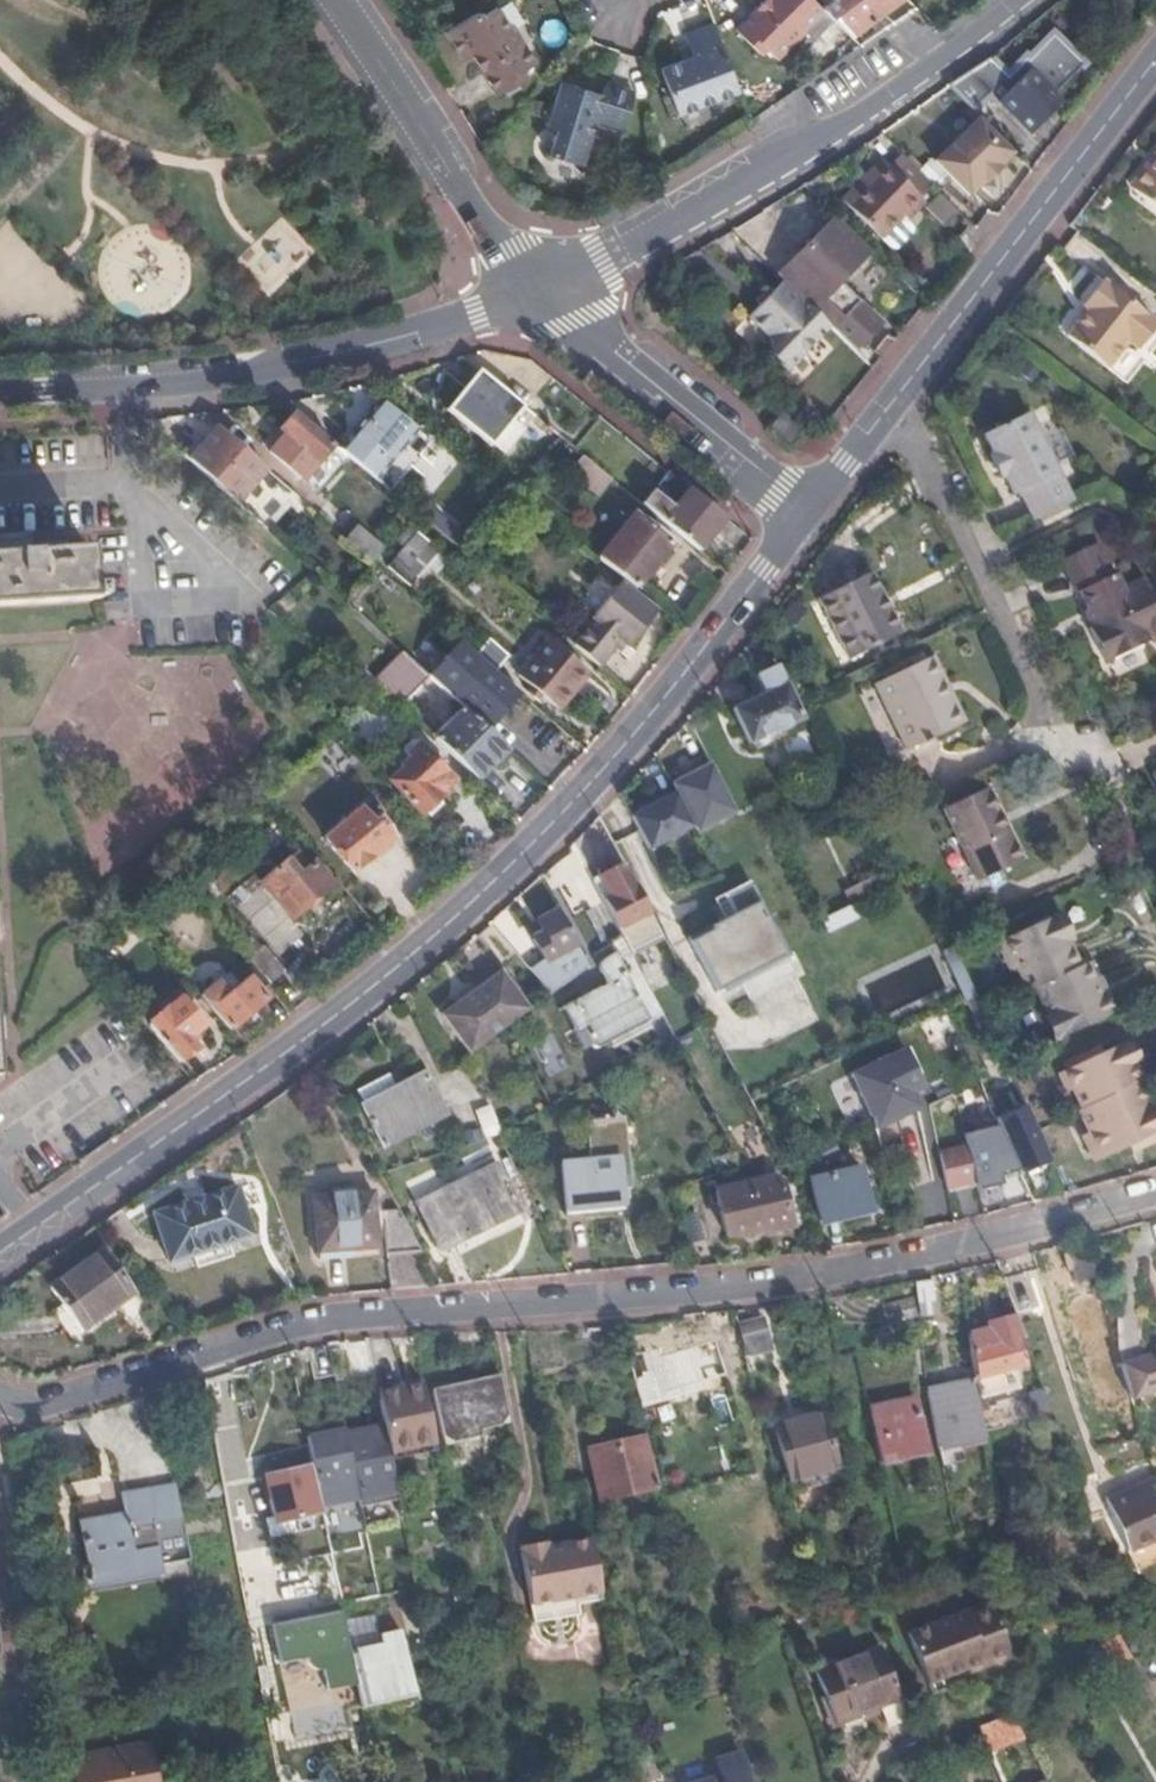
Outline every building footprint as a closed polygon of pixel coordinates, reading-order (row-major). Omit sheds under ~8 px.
[(823,13),(820,9),(811,0),(771,0),(738,28),(760,54),(767,48),(777,60),(806,34),(803,30),(823,13)] [(846,35),(899,0),(830,0),(820,9),(823,13),(842,31),(846,35)] [(481,10),(446,30),(465,60),(473,55),(499,94),(526,77),(523,71),(536,62),(516,29),(514,30),(499,8),(485,17),(481,10)] [(700,107),(738,92),(737,90),(713,24),(685,34),(689,47),(692,55),(683,59),(662,67),(679,115),(682,114),(683,116),(690,118),(698,115),(701,110),(700,107)] [(680,51),(683,59),(692,55),(689,47),(680,51)] [(1015,83),(988,59),(946,89),(972,113),(988,96),(1029,133),(1059,100),(1027,70),(1015,83)] [(573,92),(575,87),(572,85),(563,82),(560,88),(573,92)] [(594,117),(622,126),(632,93),(604,83),(601,93),(575,85),(575,87),(573,92),(560,88),(547,129),(555,131),(548,155),(580,164),(589,137),(582,135),(588,116),(594,117)] [(589,137),(594,117),(588,116),(582,135),(589,137)] [(935,163),(970,195),(984,182),(985,182),(1002,165),(1002,164),(1014,152),(984,124),(979,120),(935,163)] [(918,200),(931,185),(930,184),(915,169),(900,154),(885,170),(862,194),(856,188),(841,205),(879,241),(901,218),(906,221),(923,204),(918,200)] [(1144,173),(1152,174),(1155,169),(1155,157),(1144,173)] [(879,165),(856,188),(862,194),(885,170),(879,165)] [(1144,173),(1134,186),(1136,195),(1155,210),(1155,169),(1152,174),(1144,173)] [(939,194),(927,206),(943,222),(956,210),(939,194)] [(869,252),(834,218),(791,262),(780,275),(833,330),(837,334),(853,350),(879,326),(858,304),(838,284),(869,252)] [(833,330),(780,275),(777,277),(789,289),(832,330),(833,330)] [(1090,310),(1093,313),(1088,320),(1084,317),(1069,338),(1110,368),(1130,342),(1142,350),(1155,331),(1155,322),(1148,316),(1145,320),(1125,307),(1129,302),(1102,282),(1085,307),(1090,310)] [(793,376),(837,334),(833,330),(832,330),(789,289),(756,322),(777,342),(779,363),(793,376)] [(1148,316),(1129,302),(1125,307),(1145,320),(1148,316)] [(1093,313),(1090,310),(1084,317),(1088,320),(1093,313)] [(1110,368),(1130,382),(1155,347),(1155,331),(1142,350),(1130,342),(1110,368)] [(490,446),(524,406),(478,369),(445,408),(490,446)] [(775,404),(762,392),(755,399),(769,410),(775,404)] [(340,450),(376,480),(418,431),(382,400),(340,450)] [(335,446),(297,413),(281,431),(288,437),(273,454),(305,482),(335,446)] [(1074,506),(1029,418),(985,440),(995,460),(992,462),(1003,484),(1007,482),(1015,500),(1021,498),(1036,525),(1074,506)] [(266,472),(217,430),(205,443),(199,438),(182,456),(213,485),(235,505),(266,472)] [(576,450),(572,447),(563,457),(573,465),(568,471),(597,494),(610,478),(576,450)] [(688,490),(661,521),(697,551),(723,518),(688,490)] [(604,539),(592,553),(631,586),(666,544),(626,511),(614,526),(617,529),(607,541),(604,539)] [(600,535),(604,539),(607,541),(617,529),(614,526),(609,523),(600,535)] [(371,564),(383,551),(359,530),(347,544),(371,564)] [(419,532),(394,561),(414,580),(439,550),(419,532)] [(87,602),(87,600),(96,600),(95,587),(87,588),(84,547),(30,551),(30,538),(0,541),(0,607),(87,602)] [(1060,565),(1076,597),(1078,596),(1094,628),(1089,632),(1107,667),(1148,648),(1147,645),(1155,639),(1155,607),(1144,584),(1122,595),(1114,580),(1112,581),(1095,548),(1060,565)] [(901,633),(871,572),(817,597),(848,659),(901,633)] [(589,616),(567,641),(590,661),(613,635),(626,646),(653,614),(622,588),(595,620),(589,616)] [(285,599),(276,606),(281,611),(289,604),(285,599)] [(546,640),(517,675),(555,709),(585,673),(546,640)] [(381,689),(400,708),(428,677),(407,659),(379,688),(381,689)] [(379,688),(360,668),(348,679),(368,701),(381,689),(379,688)] [(942,671),(934,675),(966,741),(974,738),(942,671)] [(801,722),(776,672),(756,682),(765,700),(733,716),(750,747),(801,722)] [(966,741),(934,675),(882,700),(913,766),(966,741)] [(434,741),(476,783),(507,748),(464,710),(434,741)] [(407,755),(385,775),(420,813),(453,782),(411,736),(399,747),(407,755)] [(734,817),(703,759),(666,778),(667,781),(692,829),(696,836),(734,817)] [(646,853),(692,829),(667,781),(622,805),(646,853)] [(994,806),(952,826),(986,896),(1028,876),(994,806)] [(360,811),(325,841),(352,874),(390,840),(374,821),(371,824),(360,811)] [(283,861),(259,882),(288,918),(327,884),(306,859),(291,872),(283,861)] [(638,948),(660,936),(623,866),(592,882),(621,937),(635,962),(643,958),(638,948)] [(794,969),(759,903),(690,939),(718,992),(736,982),(744,996),(794,969)] [(851,906),(821,922),(827,935),(858,920),(851,906)] [(587,966),(557,911),(534,923),(540,933),(527,940),(539,963),(526,969),(548,996),(587,966)] [(1003,941),(1027,993),(1033,990),(1079,968),(1055,917),(1003,941)] [(540,933),(534,923),(522,929),(527,940),(540,933)] [(635,962),(621,937),(608,944),(613,954),(598,961),(595,969),(600,978),(558,1001),(585,1049),(593,1045),(601,1048),(663,1014),(635,962)] [(686,941),(671,948),(684,977),(699,970),(686,941)] [(246,960),(267,984),(282,972),(261,948),(246,960)] [(1110,1016),(1085,966),(1079,968),(1033,990),(1058,1041),(1110,1016)] [(469,1055),(508,1025),(527,1011),(499,973),(441,1017),(469,1055)] [(219,1001),(235,988),(225,976),(208,989),(219,1001)] [(199,997),(227,1030),(264,999),(248,978),(235,988),(219,1001),(208,989),(199,997)] [(146,1026),(178,1064),(199,1047),(193,1039),(203,1029),(178,1000),(146,1026)] [(1137,1083),(1141,1081),(1124,1044),(1063,1074),(1080,1109),(1137,1083)] [(906,1049),(847,1072),(871,1134),(930,1111),(906,1049)] [(445,1116),(423,1076),(362,1108),(385,1149),(445,1116)] [(846,1077),(831,1083),(841,1106),(856,1100),(846,1077)] [(1078,1110),(1100,1155),(1126,1143),(1128,1148),(1155,1134),(1155,1122),(1137,1083),(1080,1109),(1078,1110)] [(975,1189),(977,1193),(1049,1166),(1018,1084),(952,1109),(961,1132),(930,1144),(951,1198),(975,1189)] [(492,1105),(474,1110),(482,1138),(499,1134),(492,1105)] [(597,1161),(569,1163),(574,1213),(629,1210),(627,1184),(638,1183),(634,1118),(619,1119),(618,1114),(609,1115),(609,1120),(594,1121),(597,1161)] [(517,1208),(495,1165),(416,1206),(438,1248),(517,1208)] [(869,1209),(860,1169),(813,1181),(822,1220),(869,1209)] [(763,1233),(807,1225),(794,1173),(772,1179),(728,1187),(739,1231),(763,1227),(763,1233)] [(728,1233),(739,1231),(728,1187),(719,1189),(728,1233)] [(252,1233),(237,1188),(156,1216),(172,1260),(252,1233)] [(378,1248),(374,1194),(315,1198),(319,1246),(351,1244),(351,1250),(378,1248)] [(1094,1266),(1090,1250),(1065,1256),(1069,1273),(1094,1266)] [(132,1294),(102,1252),(48,1290),(78,1330),(132,1294)] [(934,1312),(930,1279),(912,1282),(917,1313),(934,1312)] [(912,1299),(883,1306),(887,1323),(916,1317),(912,1299)] [(769,1348),(759,1308),(735,1310),(732,1311),(743,1353),(769,1348)] [(991,1325),(993,1330),(994,1336),(1007,1332),(1010,1342),(1016,1340),(1017,1342),(1024,1340),(1017,1318),(991,1325)] [(975,1376),(979,1399),(1007,1392),(1000,1373),(1015,1368),(1023,1366),(1017,1342),(1016,1340),(1010,1342),(1007,1332),(994,1336),(993,1330),(969,1337),(975,1376)] [(375,1340),(367,1341),(384,1426),(388,1453),(435,1444),(424,1385),(402,1389),(398,1377),(387,1339),(375,1340)] [(682,1348),(635,1361),(646,1401),(692,1388),(682,1348)] [(1122,1366),(1131,1400),(1155,1393),(1155,1356),(1122,1366)] [(1117,1367),(1088,1374),(1096,1404),(1126,1396),(1117,1367)] [(1015,1368),(1000,1373),(1007,1392),(1022,1388),(1015,1368)] [(979,1399),(975,1376),(926,1383),(936,1435),(984,1427),(979,1399)] [(478,1434),(508,1428),(499,1380),(435,1393),(446,1447),(479,1441),(478,1434)] [(868,1409),(880,1461),(925,1451),(913,1399),(868,1409)] [(820,1417),(774,1428),(791,1494),(838,1481),(820,1417)] [(388,1453),(384,1426),(349,1431),(361,1505),(360,1507),(395,1502),(388,1453)] [(349,1431),(309,1438),(314,1470),(321,1511),(361,1505),(349,1431)] [(657,1492),(645,1440),(617,1445),(623,1471),(616,1471),(623,1499),(657,1492)] [(321,1511),(314,1470),(267,1480),(277,1526),(322,1516),(321,1511)] [(1155,1542),(1155,1480),(1141,1486),(1144,1492),(1110,1507),(1130,1553),(1155,1542)] [(81,1527),(91,1581),(159,1568),(145,1495),(121,1499),(124,1518),(81,1527)] [(315,1531),(318,1548),(327,1546),(324,1530),(315,1531)] [(532,1605),(601,1593),(591,1538),(566,1543),(567,1548),(550,1551),(547,1543),(522,1548),(532,1605)] [(984,1660),(986,1666),(1010,1656),(989,1601),(907,1632),(927,1683),(967,1667),(984,1660)] [(355,1682),(348,1649),(339,1606),(269,1621),(278,1659),(300,1654),(308,1665),(319,1667),(324,1688),(355,1682)] [(348,1621),(354,1643),(377,1637),(371,1615),(348,1621)] [(381,1643),(391,1693),(413,1689),(401,1631),(379,1635),(381,1643)] [(1111,1671),(1130,1663),(1117,1633),(1098,1641),(1111,1671)] [(355,1682),(358,1699),(391,1693),(381,1643),(348,1649),(355,1682)] [(880,1647),(818,1670),(837,1722),(899,1698),(880,1647)] [(969,1672),(986,1666),(984,1660),(967,1667),(969,1672)] [(1026,1740),(1013,1715),(978,1730),(989,1755),(1026,1740)] [(78,1781),(156,1781),(149,1745),(75,1760),(78,1781)] [(75,1760),(69,1761),(73,1781),(78,1781),(75,1760)] [(745,1769),(721,1776),(723,1781),(749,1781),(745,1769)]
